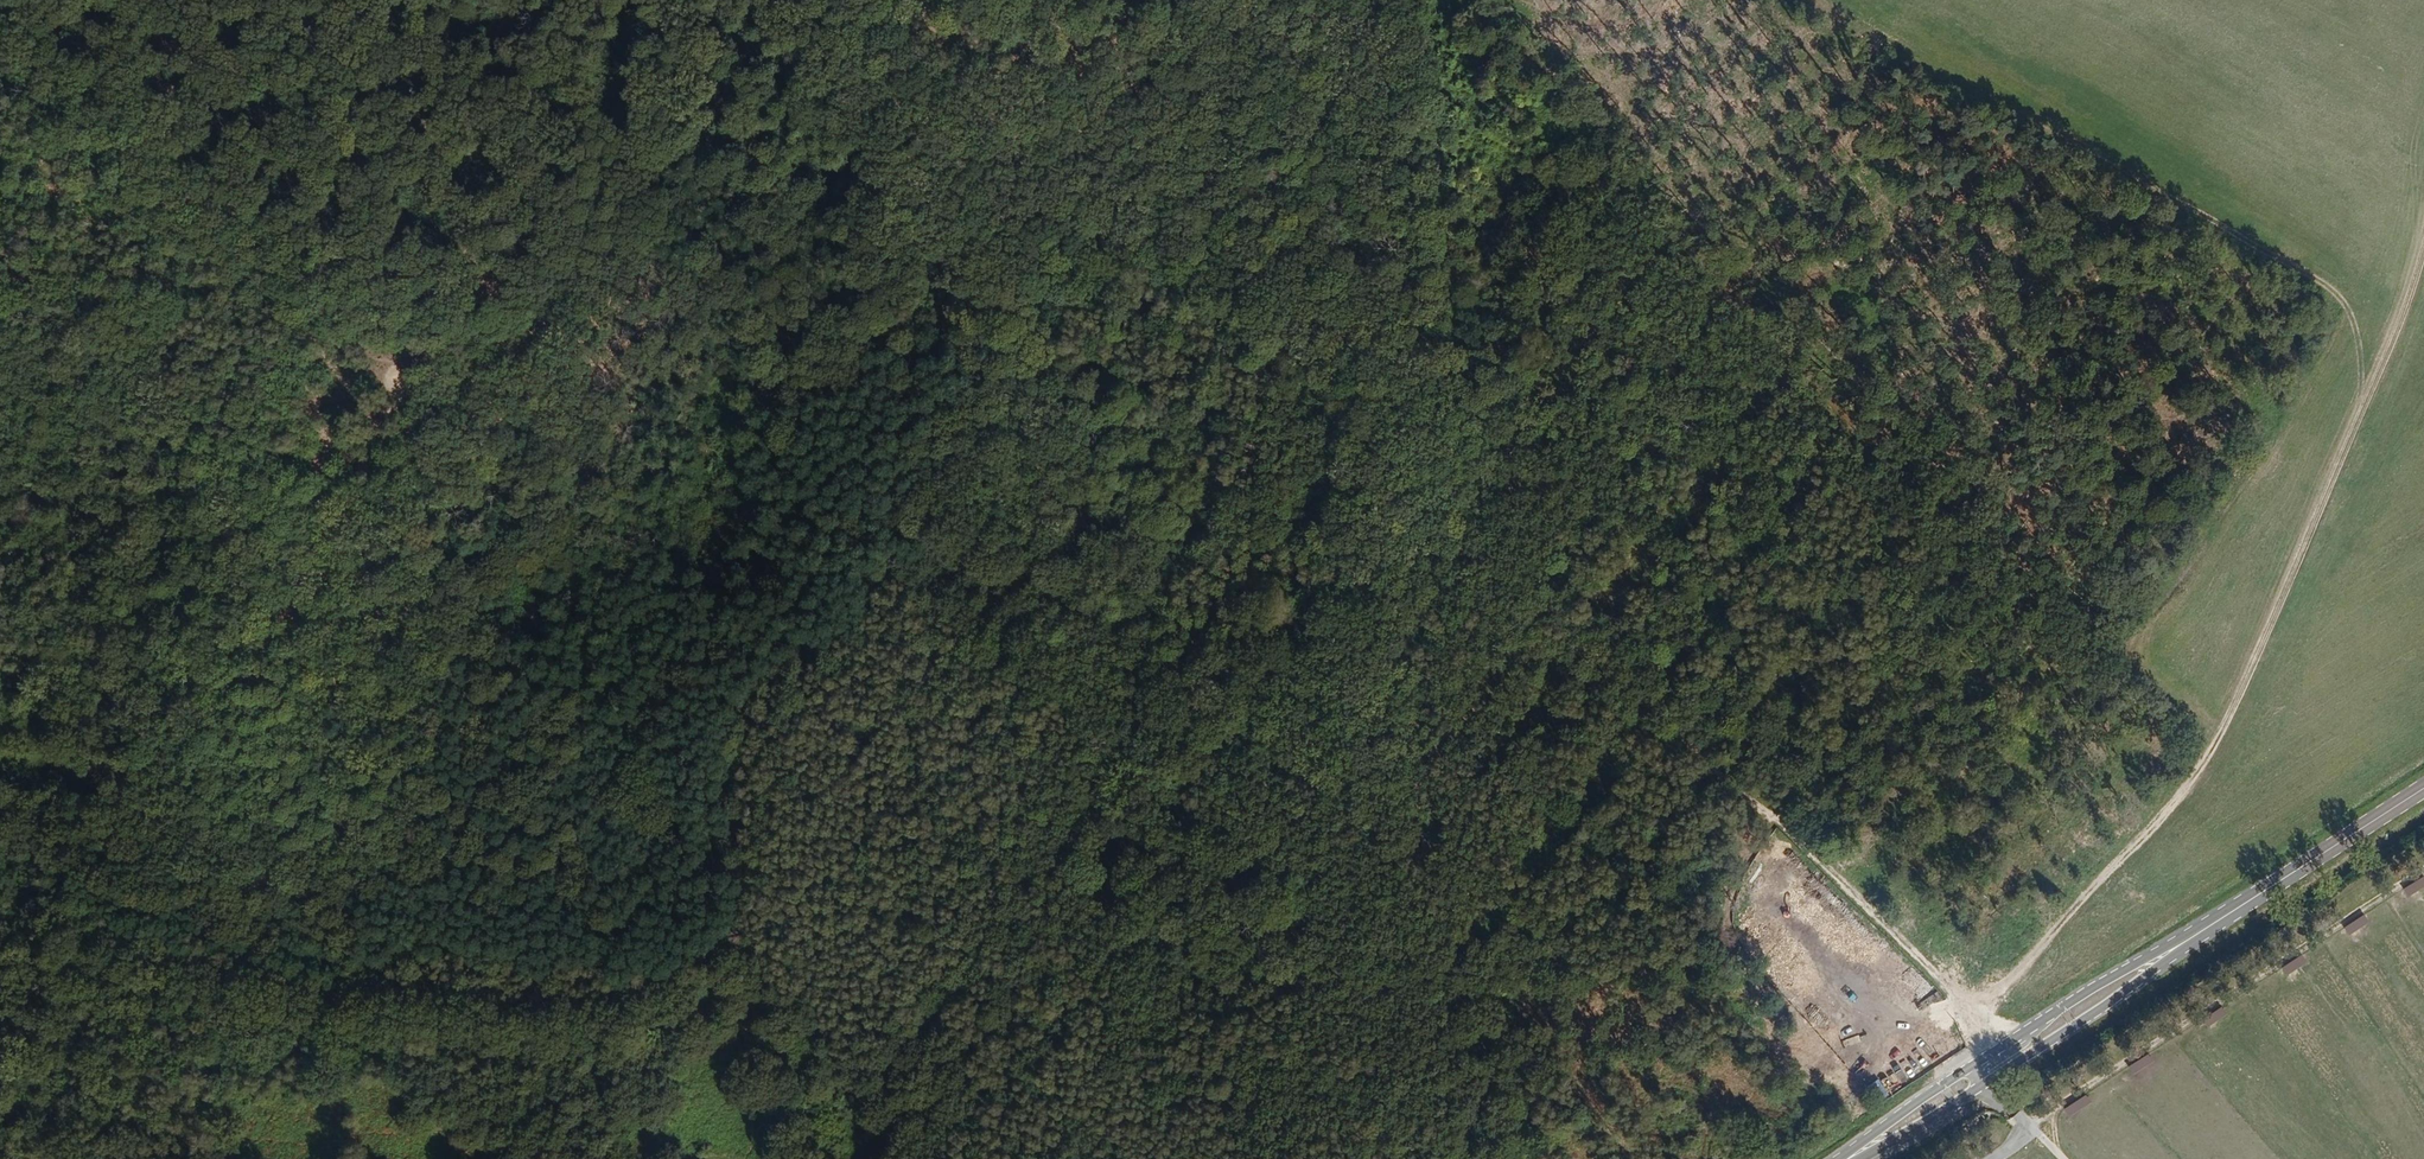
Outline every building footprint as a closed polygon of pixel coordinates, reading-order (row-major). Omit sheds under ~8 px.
[(2404,886),(2408,895),(2423,887),(2423,877),(2404,886)] [(2351,935),(2370,921),(2364,913),(2345,927),(2351,935)] [(2283,964),(2286,973),(2307,965),(2303,956),(2283,964)] [(2222,1006),(2201,1019),(2207,1027),(2228,1014),(2222,1006)] [(2149,1052),(2129,1065),(2135,1075),(2156,1062),(2149,1052)] [(2070,1117),(2092,1102),(2086,1093),(2064,1109),(2070,1117)]
